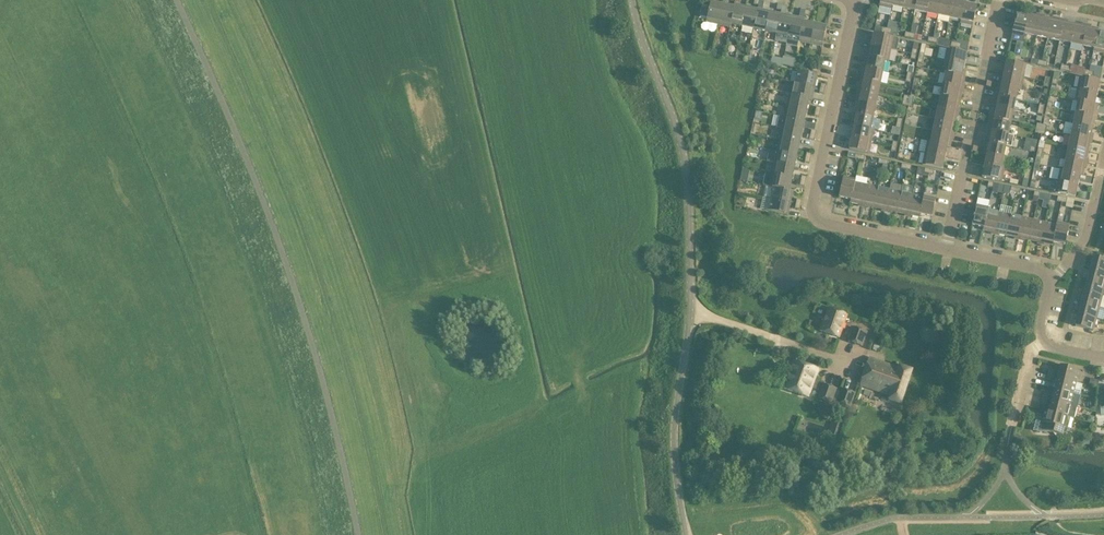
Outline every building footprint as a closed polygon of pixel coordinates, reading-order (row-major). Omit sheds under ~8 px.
[(893,0),(881,0),(879,7),(891,9),(893,0)] [(891,9),(892,9),(892,6),(903,9),(905,0),(893,0),(891,9)] [(903,9),(915,11),(917,0),(905,0),(903,9)] [(915,11),(926,13),(929,0),(917,0),(915,11)] [(926,13),(938,16),(941,0),(929,0),(926,13)] [(938,16),(950,18),(953,0),(941,0),(938,16)] [(965,4),(965,1),(962,0),(953,0),(950,18),(961,20),(960,24),(965,4)] [(965,4),(960,24),(972,26),(977,6),(965,4),(966,1),(965,1),(965,4)] [(718,25),(722,5),(710,3),(706,22),(718,25)] [(734,4),(733,7),(734,8),(730,24),(731,24),(742,27),(746,7),(734,4)] [(722,5),(718,25),(730,27),(731,24),(730,24),(734,8),(733,7),(722,5)] [(746,7),(742,27),(753,29),(758,9),(746,7)] [(765,31),(769,12),(758,9),(753,29),(765,31)] [(769,12),(765,31),(776,34),(781,14),(769,12)] [(781,14),(776,34),(788,36),(792,16),(781,14)] [(1024,37),(1029,14),(1028,14),(1028,17),(1016,15),(1012,35),(1024,37)] [(1029,14),(1024,37),(1025,34),(1036,36),(1040,17),(1029,14)] [(803,22),(804,22),(804,19),(792,16),(788,36),(799,39),(800,39),(803,22)] [(1040,17),(1036,36),(1048,39),(1052,19),(1040,17)] [(1052,19),(1048,39),(1059,41),(1063,21),(1052,19)] [(1063,21),(1059,41),(1071,44),(1075,24),(1063,21)] [(815,24),(804,22),(803,22),(800,39),(799,39),(798,42),(810,44),(815,24)] [(887,29),(886,34),(891,35),(898,36),(899,31),(892,30),(893,23),(889,22),(888,29),(887,29)] [(815,24),(810,44),(822,47),(827,27),(815,24)] [(1075,24),(1071,44),(1082,46),(1087,26),(1075,24)] [(1087,26),(1082,46),(1094,48),(1093,52),(1098,29),(1087,26)] [(1093,52),(1103,54),(1103,33),(1098,32),(1098,29),(1093,52)] [(900,39),(893,38),(874,34),(871,46),(891,50),(897,51),(900,39)] [(945,40),(944,46),(951,47),(951,48),(955,48),(956,43),(952,42),(952,41),(945,40)] [(891,50),(871,46),(869,57),(866,56),(865,57),(888,61),(891,50)] [(944,61),(964,65),(967,53),(947,49),(944,61)] [(863,68),(883,72),(885,61),(888,62),(888,61),(865,57),(863,68)] [(962,76),(964,65),(944,61),(942,72),(965,77),(962,76)] [(1006,62),(1004,74),(1024,78),(1026,66),(1006,62)] [(1066,64),(1065,71),(1077,74),(1078,67),(1066,64)] [(1078,67),(1077,74),(1083,75),(1088,76),(1089,71),(1084,70),(1085,68),(1078,67)] [(860,80),(880,84),(883,72),(863,68),(860,80)] [(815,87),(817,75),(797,71),(795,83),(815,87)] [(943,85),(963,89),(965,77),(942,72),(942,73),(945,73),(943,85)] [(998,84),(1021,89),(1024,78),(1004,74),(1002,85),(998,84)] [(1096,93),(1097,93),(1100,81),(1080,77),(1077,89),(1096,93)] [(858,91),(878,95),(880,84),(860,80),(858,91)] [(812,99),(815,87),(795,83),(792,94),(792,95),(809,98),(809,99),(812,99)] [(1021,89),(998,84),(996,96),(1016,100),(1018,89),(1021,90),(1021,89)] [(940,96),(960,100),(963,89),(943,85),(940,96)] [(1075,100),(1098,105),(1095,104),(1097,93),(1096,93),(1077,89),(1075,100)] [(856,102),(875,107),(878,95),(858,91),(856,102)] [(806,110),(809,99),(809,98),(792,95),(792,94),(789,94),(787,106),(806,110)] [(938,108),(958,112),(960,100),(940,96),(938,108)] [(993,107),(1013,112),(1016,100),(996,96),(993,107)] [(1076,113),(1095,117),(1098,105),(1075,100),(1075,101),(1078,101),(1076,113)] [(856,115),(873,118),(875,107),(856,102),(853,114),(856,115)] [(784,117),(804,121),(806,110),(787,106),(784,117)] [(991,119),(1011,123),(1013,112),(993,107),(991,119)] [(935,119),(955,123),(958,112),(938,108),(935,119)] [(1073,124),(1093,128),(1095,117),(1076,113),(1073,124)] [(851,126),(874,130),(871,129),(873,118),(856,115),(853,114),(851,126)] [(777,128),(802,133),(804,121),(784,117),(779,116),(777,128)] [(933,131),(953,135),(955,123),(935,119),(933,131)] [(988,130),(1008,135),(1011,123),(991,119),(988,130)] [(1071,136),(1090,140),(1093,128),(1073,124),(1071,136)] [(852,138),(871,142),(874,130),(851,126),(854,127),(852,138)] [(779,140),(799,144),(802,133),(777,128),(782,129),(779,140)] [(891,134),(899,136),(900,129),(896,128),(892,128),(891,134)] [(986,142),(1006,146),(1008,135),(988,130),(986,142)] [(927,142),(950,146),(953,135),(933,131),(931,142),(927,141),(927,142)] [(1068,147),(1088,151),(1090,140),(1071,136),(1068,147)] [(871,142),(852,138),(849,150),(869,154),(871,142)] [(777,152),(797,156),(799,144),(779,140),(777,152)] [(950,147),(950,146),(927,142),(925,153),(945,157),(947,146),(950,147)] [(984,153),(1007,158),(1003,157),(1006,146),(986,142),(984,153)] [(1066,159),(1086,163),(1088,151),(1068,147),(1066,159)] [(774,163),(794,167),(797,156),(777,152),(774,163)] [(945,157),(925,153),(922,165),(942,169),(945,157)] [(984,166),(1004,170),(1007,158),(984,153),(984,154),(987,155),(984,166)] [(1060,170),(1083,174),(1086,163),(1066,159),(1063,170),(1060,169),(1060,170)] [(772,175),(792,179),(794,167),(774,163),(772,175)] [(1004,170),(984,166),(982,178),(1002,182),(1004,170)] [(1083,175),(1083,174),(1060,170),(1058,181),(1077,185),(1080,174),(1083,175)] [(763,185),(773,187),(789,191),(789,190),(792,179),(772,175),(766,173),(763,185)] [(850,203),(855,180),(843,177),(839,197),(850,200),(850,203)] [(855,180),(850,203),(862,205),(866,185),(855,183),(855,180)] [(1077,185),(1058,181),(1055,193),(1075,197),(1077,185)] [(992,187),(991,191),(1003,194),(1005,185),(993,183),(992,187)] [(866,185),(862,205),(873,208),(878,188),(866,185)] [(789,190),(789,191),(773,187),(770,199),(790,203),(793,191),(789,190)] [(878,188),(873,208),(885,210),(889,190),(878,188)] [(889,190),(885,210),(896,213),(901,193),(889,190)] [(901,193),(896,213),(908,215),(912,195),(901,193)] [(912,195),(908,215),(919,217),(924,194),(923,197),(912,195)] [(924,194),(919,217),(920,217),(921,214),(932,217),(936,197),(924,194)] [(986,206),(987,200),(976,198),(975,203),(986,206)] [(790,203),(770,199),(768,211),(788,215),(790,203)] [(983,231),(988,208),(976,205),(972,225),(983,227),(983,231)] [(988,208),(983,231),(995,233),(999,213),(988,211),(988,208)] [(999,213),(995,233),(1006,236),(1010,216),(999,213)] [(1010,216),(1006,236),(1018,238),(1022,218),(1010,216)] [(1022,218),(1018,238),(1029,240),(1033,221),(1022,218)] [(1033,221),(1029,240),(1041,243),(1045,223),(1033,221)] [(1045,223),(1041,243),(1052,245),(1057,222),(1056,226),(1045,223)] [(1069,225),(1057,222),(1052,245),(1053,245),(1053,242),(1065,245),(1069,225)] [(1103,272),(1103,260),(1091,256),(1088,268),(1103,272)] [(1103,284),(1103,272),(1088,268),(1086,280),(1103,284)] [(1083,291),(1101,296),(1103,284),(1086,280),(1083,291)] [(1080,303),(1099,307),(1101,296),(1083,291),(1080,303)] [(1078,315),(1096,319),(1099,307),(1080,303),(1078,315)] [(827,309),(819,332),(838,339),(846,316),(827,309)] [(1096,319),(1078,315),(1075,326),(1093,331),(1096,319)] [(866,333),(852,329),(848,342),(861,347),(866,333)] [(873,350),(881,353),(885,343),(876,340),(873,350)] [(796,353),(788,350),(785,356),(794,359),(796,353)] [(886,399),(900,404),(911,370),(899,366),(899,369),(869,359),(859,386),(887,395),(886,399)] [(783,390),(807,398),(817,371),(793,362),(783,390)] [(1057,377),(1076,382),(1079,371),(1060,366),(1057,377)] [(1054,389),(1073,394),(1076,382),(1057,377),(1054,389)] [(1099,380),(1090,378),(1089,386),(1097,388),(1099,380)] [(831,404),(836,391),(823,386),(818,399),(831,404)] [(1077,407),(1078,407),(1081,396),(1073,394),(1054,389),(1051,400),(1077,407)] [(850,408),(855,395),(842,390),(837,404),(850,408)] [(1077,407),(1051,400),(1048,411),(1045,410),(1044,411),(1074,418),(1077,407)] [(1042,422),(1038,421),(1037,428),(1049,431),(1063,435),(1064,433),(1066,434),(1070,418),(1074,419),(1074,418),(1044,411),(1042,422)] [(843,427),(833,424),(829,438),(839,440),(843,427)]
